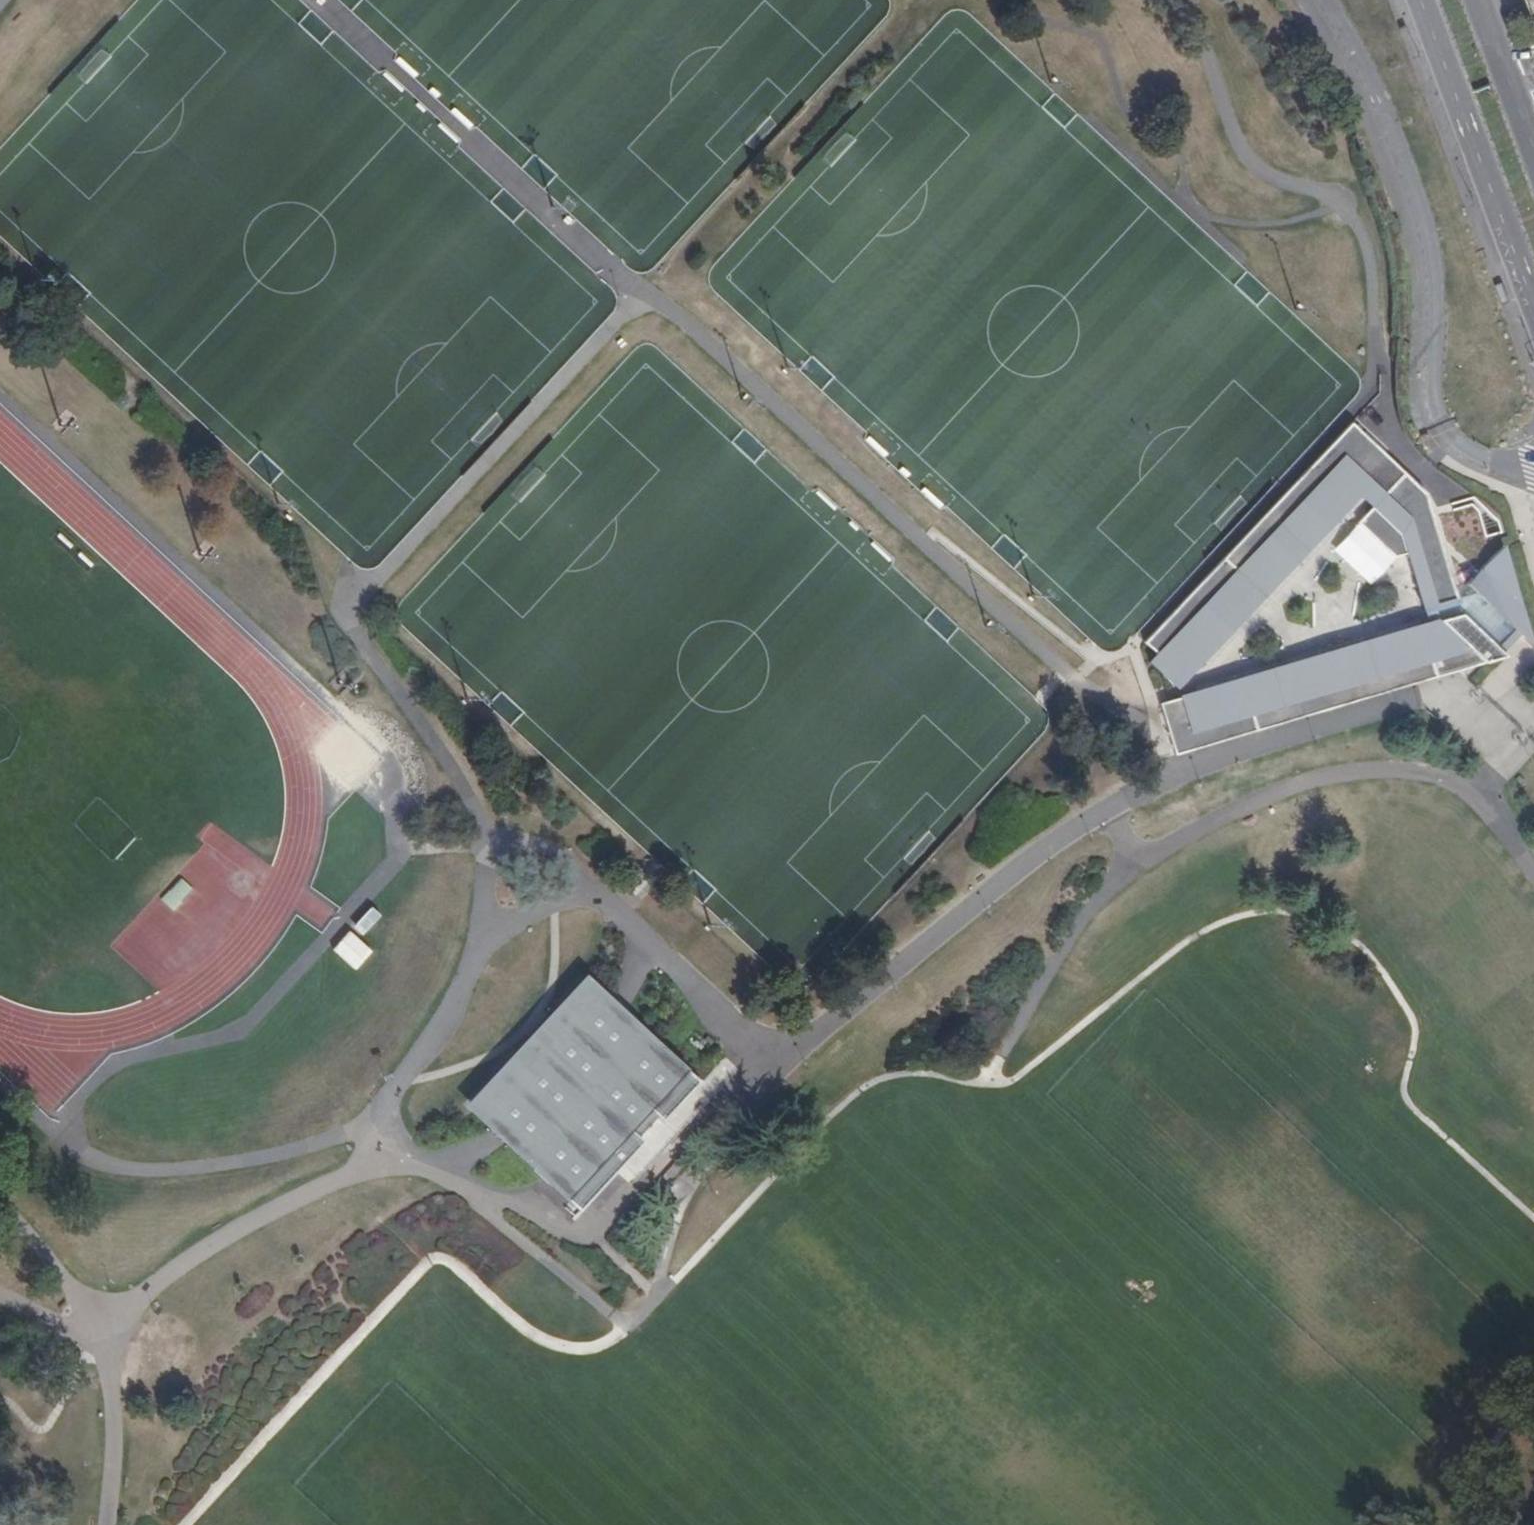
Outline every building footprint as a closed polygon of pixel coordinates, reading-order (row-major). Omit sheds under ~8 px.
[(1533,646),(1504,543),(1468,582),(1476,590),(1457,596),(1427,490),(1352,422),(1149,645),(1162,656),(1154,665),(1180,692),(1359,496),(1373,508),(1358,523),(1394,557),(1407,553),(1428,623),(1160,706),(1176,757),(1479,663),(1506,655),(1498,647),(1516,629),(1533,646)] [(173,910),(191,888),(178,878),(160,900),(173,910)] [(362,935),(380,916),(371,907),(353,926),(362,935)] [(331,950),(355,970),(372,951),(348,931),(331,950)] [(602,1068),(639,1028),(583,976),(462,1105),(518,1157),(582,1088),(588,1094),(608,1073),(602,1068)] [(698,1084),(639,1028),(602,1068),(608,1073),(588,1094),(582,1088),(518,1157),(577,1213),(642,1144),(637,1139),(656,1119),(661,1123),(698,1084)]
